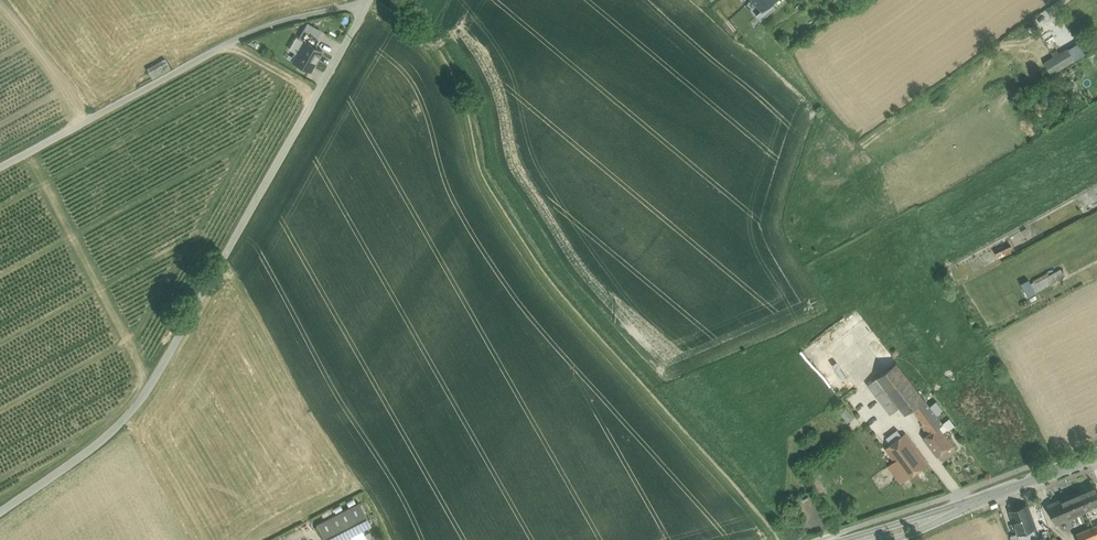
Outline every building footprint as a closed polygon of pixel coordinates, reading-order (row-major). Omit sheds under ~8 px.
[(763,10),(772,3),(775,0),(754,0),(763,10)] [(776,8),(772,3),(763,10),(757,15),(761,21),(776,8)] [(317,39),(306,33),(302,39),(305,41),(305,40),(314,45),(317,39)] [(314,45),(305,40),(305,41),(293,61),(310,71),(314,63),(315,64),(323,50),(314,45)] [(1044,62),(1052,75),(1075,60),(1067,47),(1059,53),(1057,50),(1051,53),(1053,56),(1044,62)] [(148,68),(154,79),(170,70),(164,59),(148,68)] [(993,253),(996,261),(1015,252),(1012,245),(993,253)] [(1023,287),(1028,296),(1065,276),(1061,268),(1049,275),(1048,272),(1033,281),(1033,282),(1023,287)] [(925,399),(897,363),(877,377),(900,407),(905,414),(913,408),(925,399)] [(900,407),(877,377),(868,384),(891,413),(900,407)] [(943,423),(925,399),(913,408),(928,427),(927,428),(930,432),(923,438),(937,456),(952,444),(939,426),(943,423)] [(821,414),(832,428),(840,422),(828,408),(821,414)] [(854,417),(847,408),(841,413),(848,422),(854,417)] [(949,418),(943,423),(948,430),(955,426),(949,418)] [(928,463),(905,433),(885,448),(895,461),(888,466),(901,483),(928,463)] [(1079,493),(1086,510),(1096,505),(1096,488),(1096,486),(1079,493)] [(321,509),(337,500),(332,492),(316,501),(321,509)] [(1086,510),(1079,493),(1062,500),(1069,517),(1086,510)] [(1062,500),(1049,506),(1056,523),(1069,517),(1062,500)] [(319,526),(326,539),(337,539),(369,524),(360,505),(319,526)] [(1035,527),(1028,506),(1011,512),(1019,533),(1035,527)] [(1076,533),(1079,539),(1094,539),(1096,539),(1096,535),(1093,526),(1076,533)] [(1019,533),(1022,539),(1023,539),(1038,535),(1035,527),(1019,533)]
